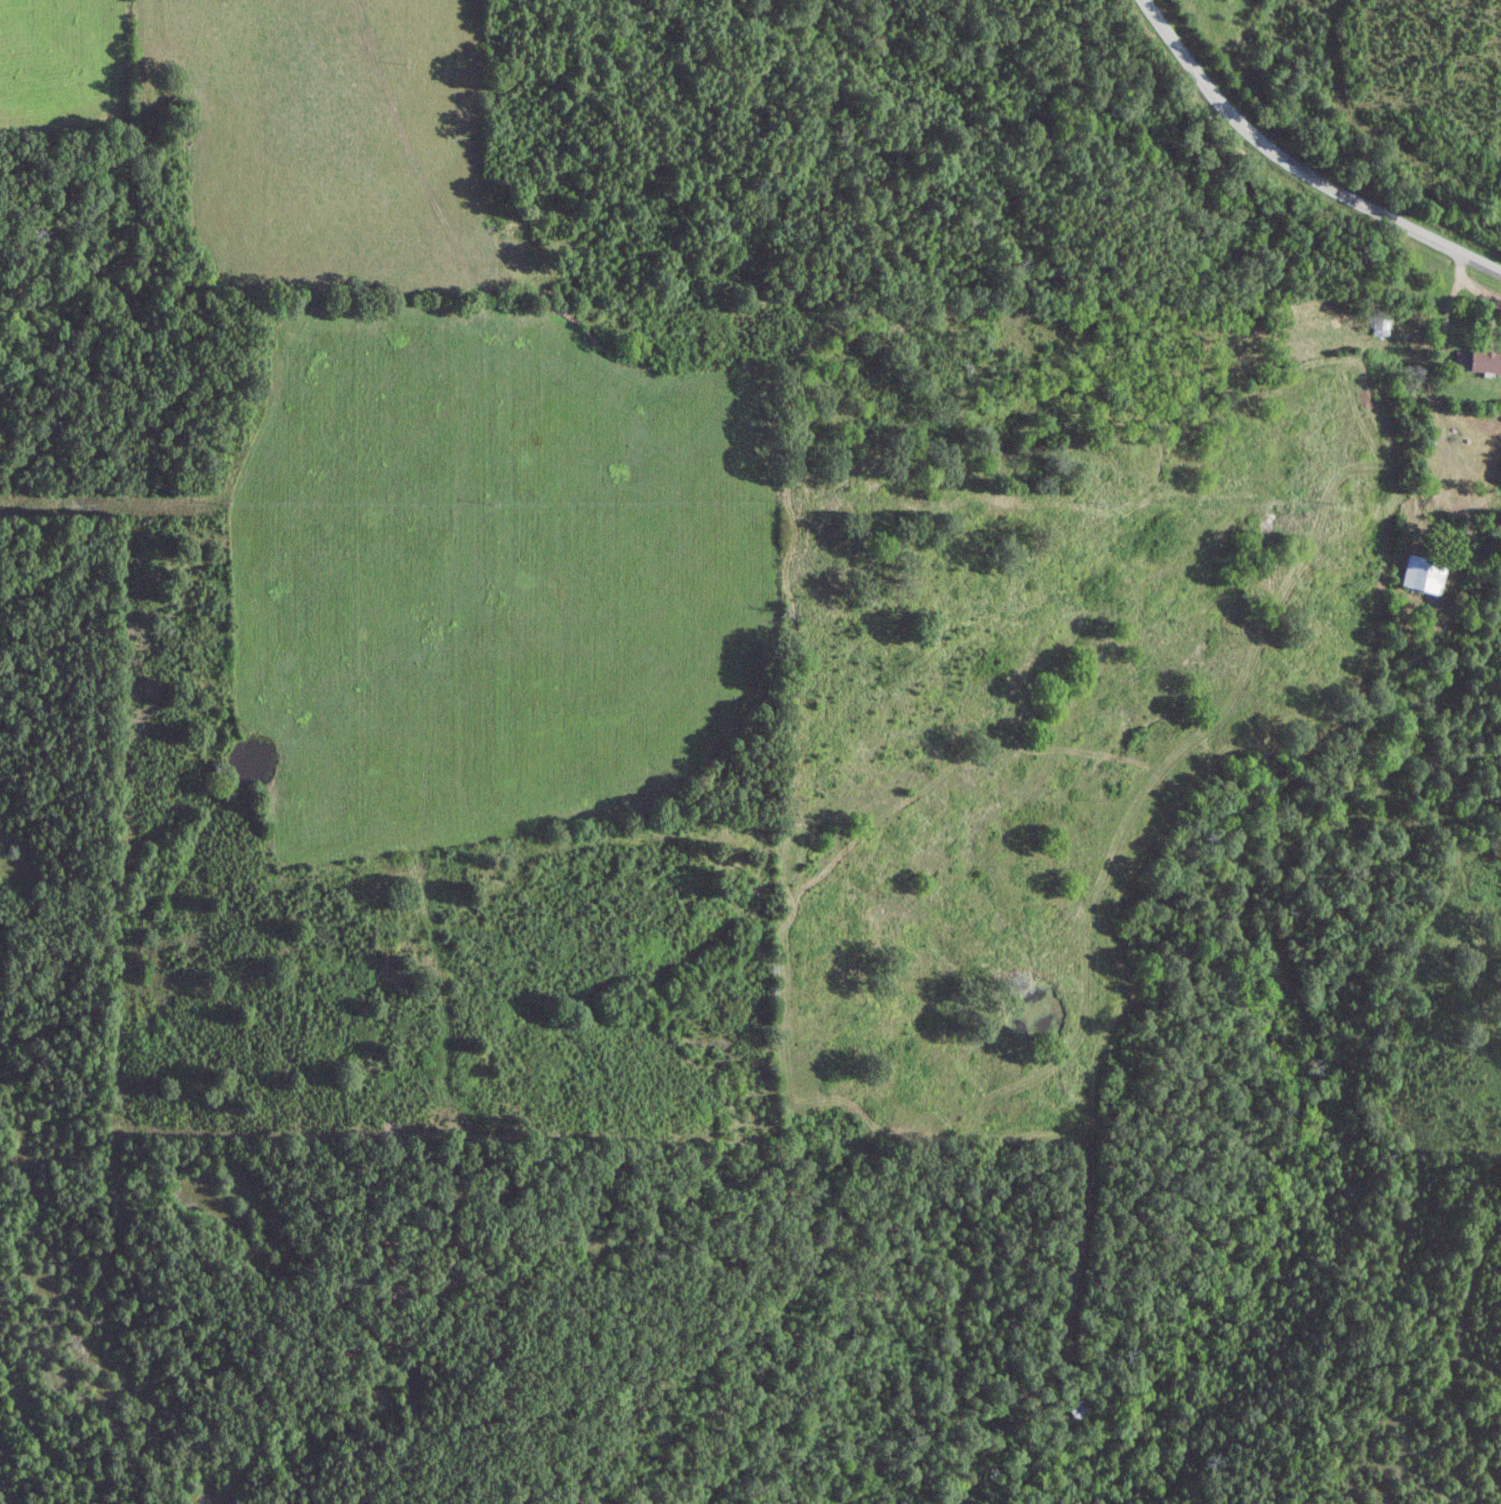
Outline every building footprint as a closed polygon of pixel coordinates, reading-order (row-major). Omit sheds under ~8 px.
[(1493,374),(1494,353),(1462,352),(1462,373),(1493,374)] [(1398,589),(1438,595),(1443,570),(1419,566),(1419,562),(1403,559),(1398,589)]
